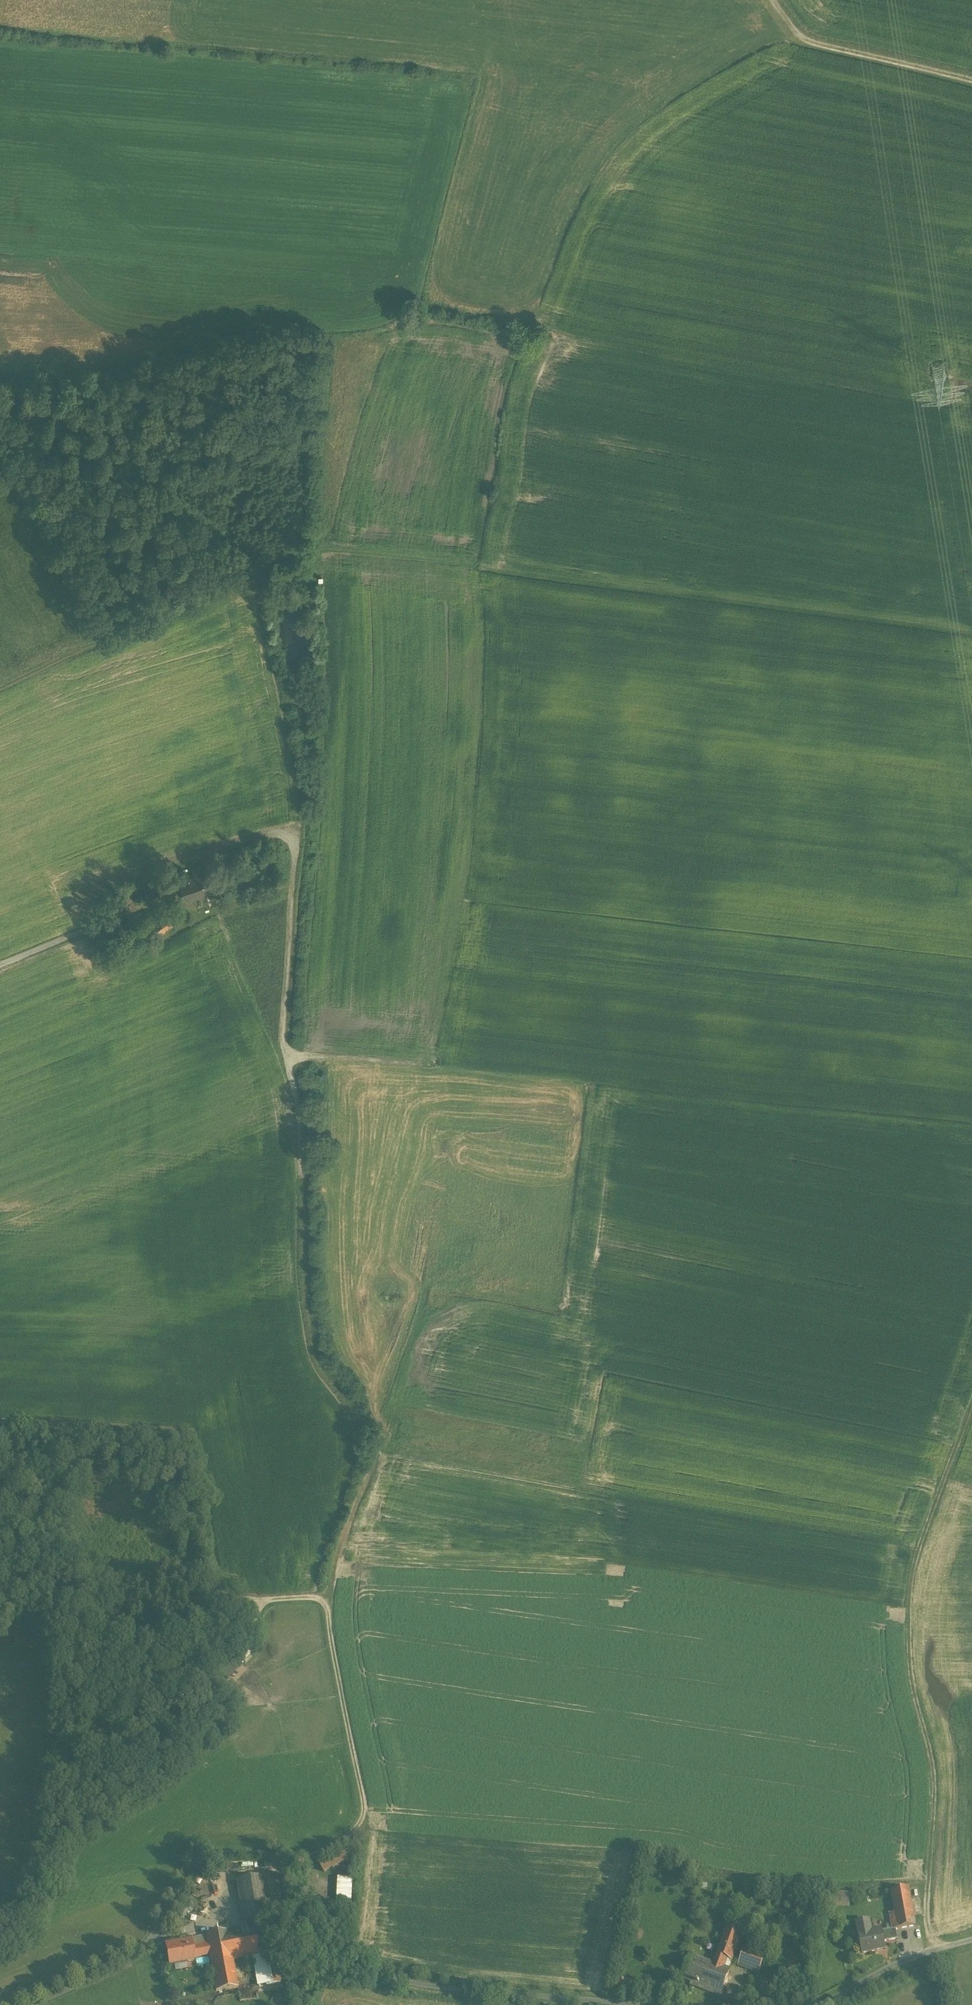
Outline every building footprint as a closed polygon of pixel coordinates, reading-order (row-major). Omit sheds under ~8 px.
[(210,872),(177,882),(183,902),(216,892),(210,872)] [(231,1658),(221,1671),(230,1677),(239,1664),(231,1658)] [(342,1849),(317,1860),(322,1871),(347,1861),(342,1849)] [(227,1861),(210,1862),(210,1872),(227,1872),(227,1861)] [(277,1874),(264,1877),(270,1913),(283,1910),(277,1874)] [(264,1877),(238,1881),(245,1920),(271,1916),(270,1913),(264,1877)] [(915,1926),(909,1888),(891,1891),(895,1913),(889,1914),(892,1930),(895,1930),(915,1926)] [(850,1895),(834,1893),(833,1905),(849,1906),(850,1895)] [(868,1922),(857,1924),(859,1935),(858,1935),(862,1954),(885,1950),(884,1942),(882,1932),(882,1931),(871,1933),(868,1922)] [(205,1935),(207,1944),(209,1955),(216,1992),(238,1988),(233,1961),(243,1959),(259,1956),(254,1926),(205,1935)] [(717,1955),(714,1964),(723,1968),(726,1958),(732,1960),(741,1934),(726,1928),(717,1955)] [(897,1939),(895,1930),(892,1930),(882,1932),(884,1942),(897,1939)] [(209,1955),(207,1944),(192,1947),(191,1941),(165,1946),(169,1965),(170,1965),(170,1964),(186,1961),(186,1962),(195,1960),(194,1957),(209,1955)] [(745,1949),(739,1966),(758,1973),(764,1956),(745,1949)] [(259,1956),(243,1959),(244,1963),(255,1961),(259,1986),(281,1982),(275,1953),(259,1956)] [(691,1956),(683,1978),(705,1987),(704,1990),(712,1993),(713,1990),(721,1993),(729,1970),(723,1968),(714,1964),(691,1956)] [(295,2004),(294,2001),(292,1999),(290,1996),(287,1994),(284,1994),(281,1994),(278,1994),(275,1996),(273,1998),(272,2001),(271,2004),(294,2004),(295,2004)]
